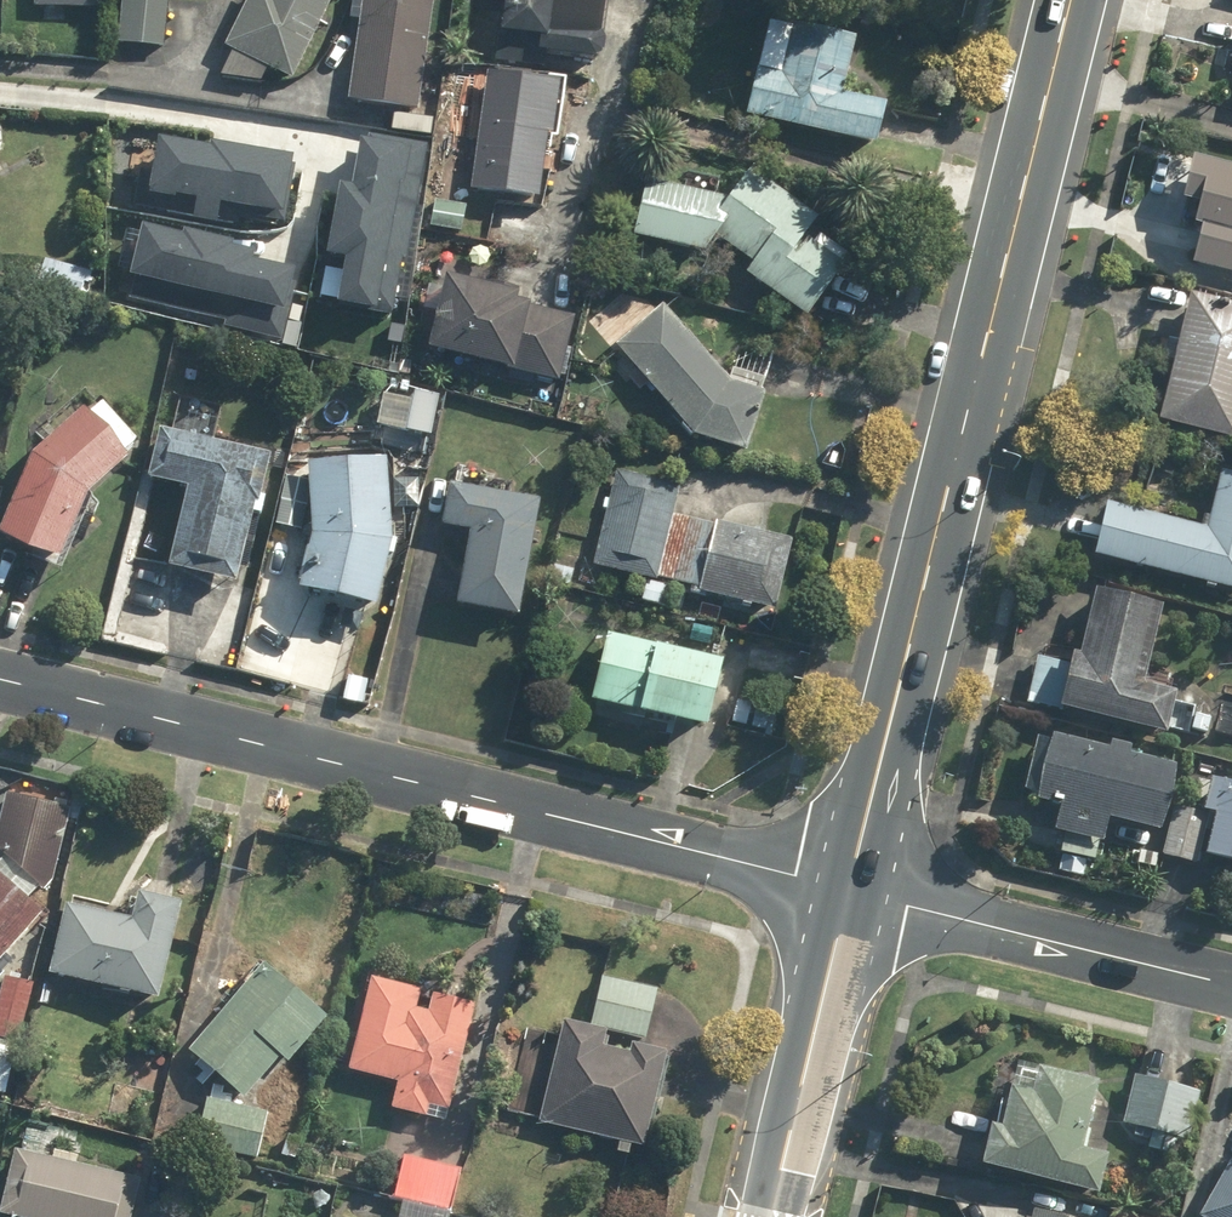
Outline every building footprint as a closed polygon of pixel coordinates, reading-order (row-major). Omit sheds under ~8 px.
[(28,6),(92,10),(93,0),(28,0),(28,6)] [(113,47),(162,51),(167,0),(117,0),(113,47)] [(256,83),(263,68),(288,80),(325,0),(240,0),(218,47),(226,51),(214,75),(230,83),(256,83)] [(344,102),(413,110),(427,0),(357,0),(344,102)] [(491,63),(543,70),(543,66),(588,72),(598,0),(499,0),(491,63)] [(766,22),(741,119),(868,152),(879,109),(834,98),(848,43),(766,22)] [(563,84),(482,72),(464,196),(541,207),(546,167),(536,166),(540,140),(555,142),(563,84)] [(388,320),(419,148),(345,135),(335,194),(319,191),(306,262),(322,265),(314,307),(388,320)] [(288,160),(142,145),(135,207),(281,221),(288,160)] [(1181,163),(1171,204),(1186,208),(1181,228),(1195,231),(1185,273),(1231,285),(1231,176),(1181,163)] [(740,314),(756,292),(799,323),(843,263),(802,233),(809,224),(741,175),(721,203),(642,188),(632,243),(708,257),(711,242),(744,267),(720,300),(740,314)] [(464,208),(432,201),(424,234),(456,242),(464,208)] [(137,229),(115,291),(266,345),(289,284),(245,268),(249,256),(182,231),(177,243),(137,229)] [(93,277),(39,261),(32,283),(87,299),(93,277)] [(569,318),(437,285),(418,358),(551,391),(569,318)] [(1172,302),(1145,426),(1231,445),(1231,316),(1172,302)] [(663,312),(614,348),(684,442),(739,458),(760,387),(707,371),(663,312)] [(434,395),(385,384),(373,437),(423,448),(434,395)] [(54,436),(25,459),(0,516),(0,548),(51,571),(85,495),(117,469),(111,461),(128,447),(82,390),(43,422),(54,436)] [(225,590),(242,517),(255,520),(269,460),(154,433),(143,482),(180,491),(161,575),(225,590)] [(382,549),(378,464),(300,468),(303,541),(289,594),(365,614),(382,549)] [(677,488),(608,471),(585,567),(636,580),(631,602),(665,610),(669,592),(768,615),(785,542),(710,524),(709,527),(670,517),(677,488)] [(1216,474),(1206,518),(1101,493),(1085,562),(1231,596),(1231,478),(1216,474)] [(533,503),(445,488),(438,524),(463,529),(448,614),(512,625),(533,503)] [(1035,659),(1023,708),(1158,741),(1170,697),(1138,689),(1157,612),(1093,596),(1075,669),(1035,659)] [(714,668),(602,638),(583,707),(696,737),(714,668)] [(1099,757),(1024,739),(1010,797),(1052,808),(1044,838),(1093,850),(1099,826),(1155,840),(1172,774),(1124,763),(1127,752),(1102,745),(1099,757)] [(1173,806),(1157,859),(1190,869),(1193,858),(1231,870),(1231,785),(1209,778),(1198,814),(1173,806)] [(38,904),(67,817),(6,797),(0,814),(0,861),(38,904)] [(0,883),(0,962),(39,918),(0,883)] [(60,908),(42,983),(150,1007),(171,915),(129,906),(125,923),(60,908)] [(257,971),(182,1054),(238,1100),(272,1059),(281,1066),(318,1021),(257,971)] [(0,976),(0,1044),(19,1048),(32,982),(0,976)] [(598,980),(585,1027),(638,1042),(651,994),(598,980)] [(469,1005),(363,983),(344,1076),(393,1086),(386,1116),(443,1128),(469,1005)] [(556,1026),(531,1125),(639,1152),(663,1059),(623,1049),(620,1061),(593,1054),(597,1036),(556,1026)] [(977,1126),(968,1168),(1094,1195),(1102,1157),(1074,1151),(1088,1084),(1008,1066),(995,1130),(977,1126)] [(1195,1093),(1125,1077),(1113,1129),(1183,1145),(1195,1093)] [(261,1121),(202,1103),(191,1143),(249,1160),(261,1121)] [(132,1187),(68,1171),(71,1158),(8,1142),(0,1176),(0,1216),(124,1216),(132,1187)] [(400,1159),(391,1201),(447,1213),(456,1172),(400,1159)] [(1197,1216),(1231,1216),(1231,1159),(1197,1216)]
